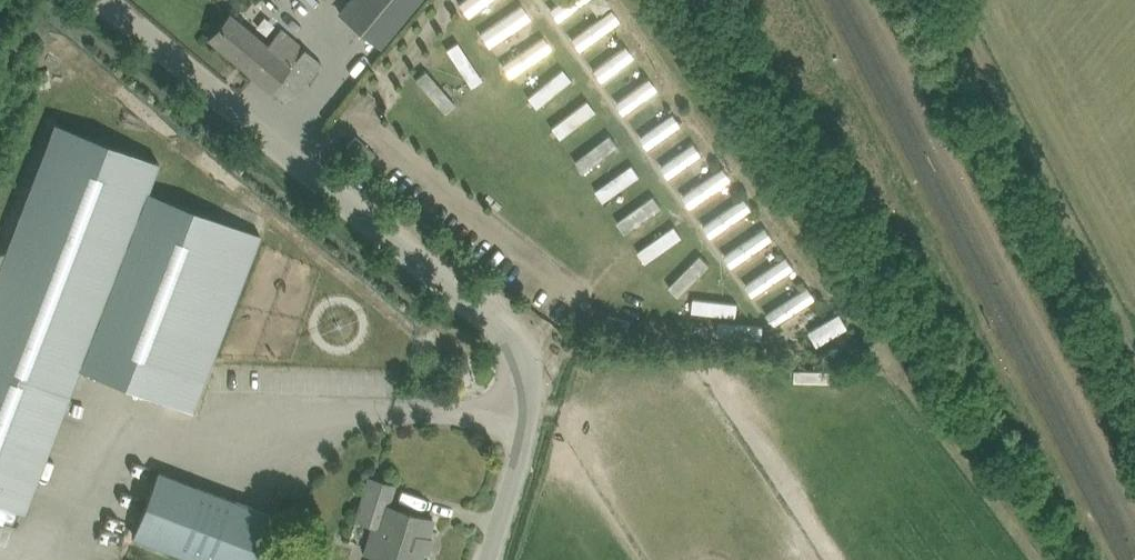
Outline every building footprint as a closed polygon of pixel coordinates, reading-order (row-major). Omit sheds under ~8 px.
[(422,0),(349,0),(339,12),(382,48),(422,0)] [(467,14),(489,0),(459,0),(458,1),(467,14)] [(548,5),(557,18),(585,0),(556,0),(548,5)] [(522,2),(481,32),(491,46),(532,16),(522,2)] [(614,8),(571,37),(579,49),(622,19),(614,8)] [(211,39),(253,75),(271,90),(271,89),(288,104),(323,62),(282,27),(268,43),(233,13),(211,39)] [(509,73),(554,49),(547,37),(502,61),(509,73)] [(593,66),(600,78),(636,58),(629,46),(593,66)] [(623,111),(659,89),(652,78),(617,100),(623,111)] [(677,114),(641,133),(647,144),(683,125),(677,114)] [(81,367),(195,411),(263,235),(149,191),(160,162),(56,122),(0,268),(0,501),(25,511),(81,367)] [(356,136),(348,146),(368,163),(377,154),(356,136)] [(733,263),(775,237),(768,226),(726,252),(733,263)] [(753,293),(796,267),(789,255),(746,282),(753,293)] [(811,285),(766,311),(776,327),(820,301),(811,285)] [(842,311),(810,329),(817,343),(850,325),(842,311)] [(273,514),(159,471),(134,535),(199,559),(256,559),(273,514)] [(434,519),(389,505),(395,484),(370,476),(356,519),(373,524),(365,553),(386,558),(386,559),(421,559),(434,519)]
